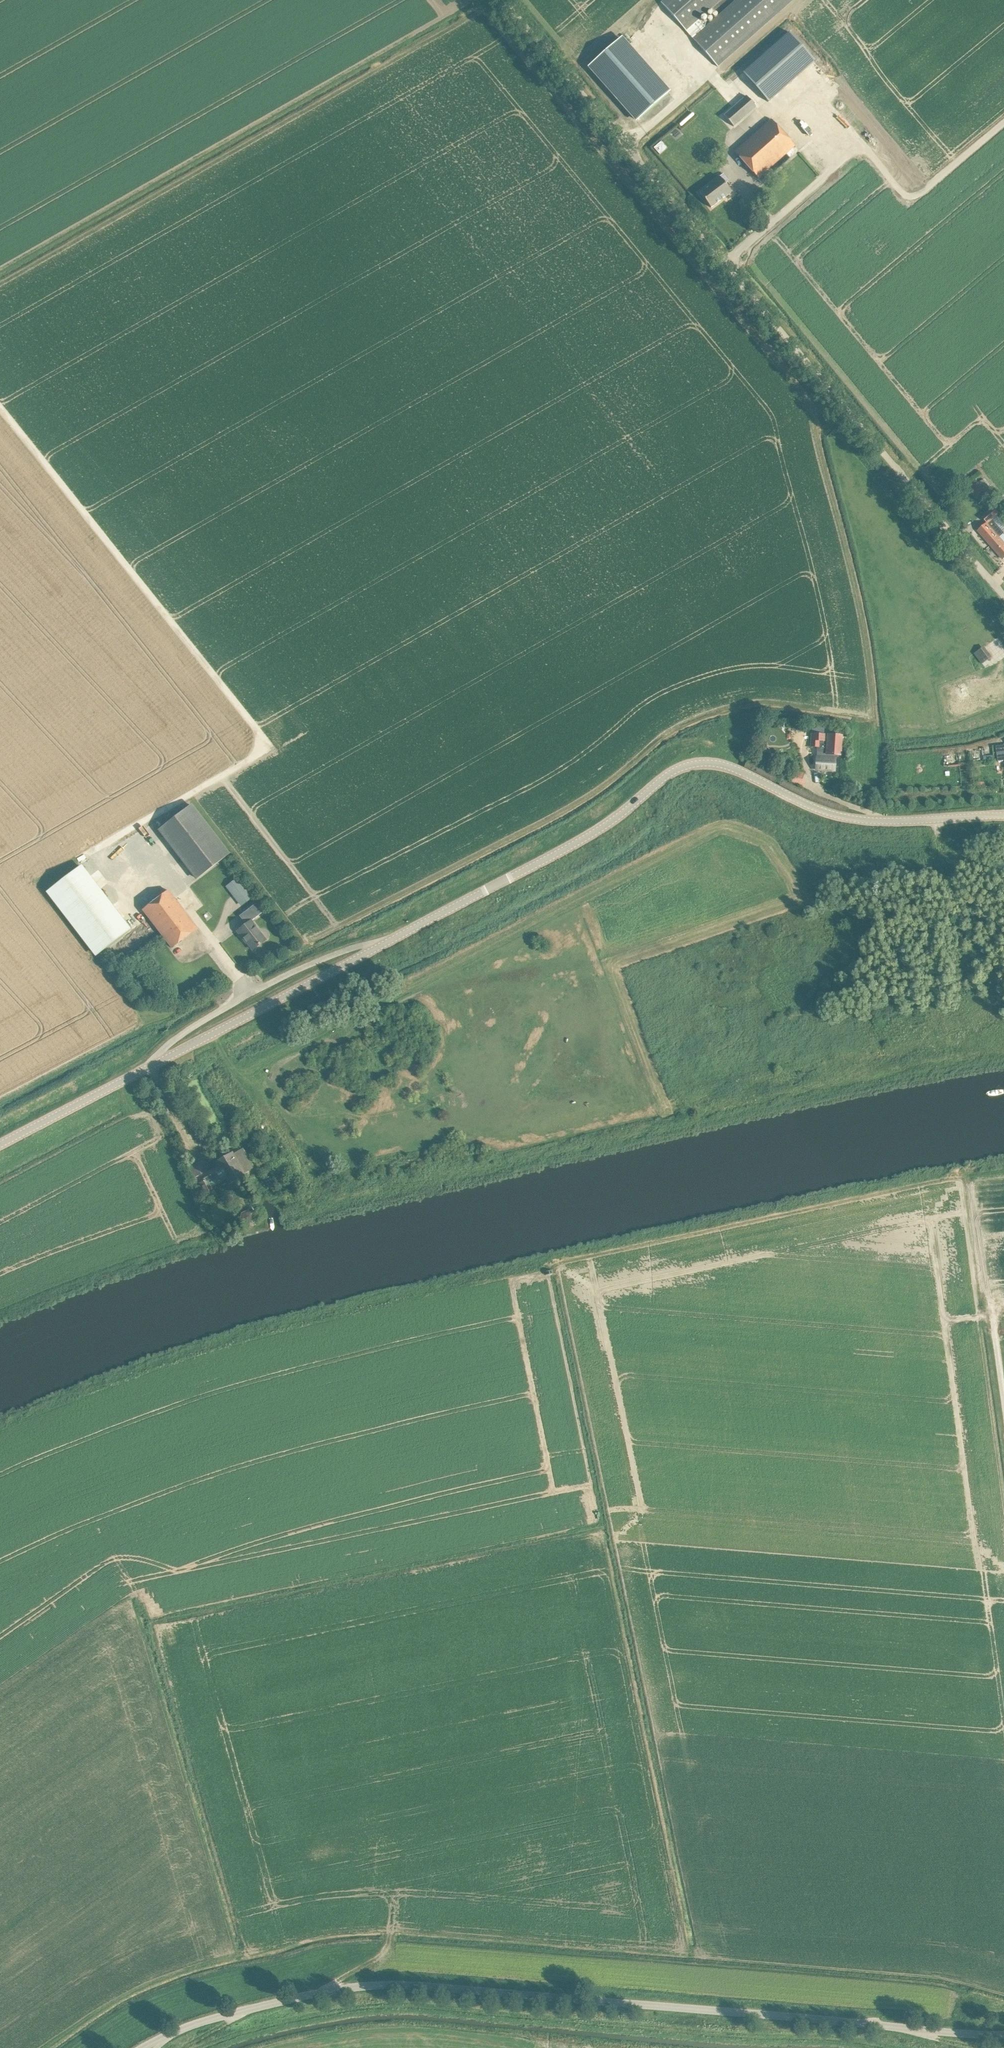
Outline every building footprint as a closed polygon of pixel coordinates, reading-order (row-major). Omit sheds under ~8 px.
[(698,19),(720,0),(663,0),(660,2),(717,67),(793,0),(735,0),(705,27),(698,19)] [(789,32),(743,73),(768,102),(815,61),(789,32)] [(589,66),(637,120),(668,92),(621,38),(589,66)] [(746,96),(724,116),(733,126),(756,106),(746,96)] [(758,178),(765,172),(795,146),(771,119),(735,152),(758,178)] [(711,207),(732,192),(720,177),(699,193),(711,207)] [(980,483),(985,491),(995,483),(990,476),(980,483)] [(1003,534),(1003,533),(1003,524),(997,516),(1000,514),(993,507),(981,517),(987,523),(978,530),(991,545),(1003,534)] [(1003,558),(1003,534),(991,545),(1003,559),(1003,558)] [(1001,657),(1003,656),(1003,635),(993,640),(1001,657)] [(982,664),(991,657),(984,647),(974,654),(982,664)] [(840,756),(841,736),(828,735),(828,727),(812,726),(811,746),(817,747),(816,770),(834,771),(835,756),(840,756)] [(759,759),(769,752),(762,742),(752,749),(759,759)] [(196,878),(228,854),(191,805),(160,830),(190,870),(196,878)] [(112,944),(119,938),(131,929),(82,864),(46,892),(86,944),(96,956),(112,944)] [(244,898),(255,892),(245,874),(234,881),(244,898)] [(172,948),(197,928),(168,890),(143,910),(172,948)] [(266,940),(251,920),(237,931),(243,938),(253,950),(266,940)] [(229,1184),(246,1174),(232,1151),(215,1161),(218,1165),(225,1177),(229,1184)] [(201,1159),(192,1164),(198,1174),(207,1169),(201,1159)] [(222,1206),(211,1185),(225,1177),(218,1165),(217,1167),(199,1176),(199,1183),(205,1194),(206,1193),(215,1210),(222,1206)] [(267,1174),(274,1182),(281,1177),(274,1169),(267,1174)]
